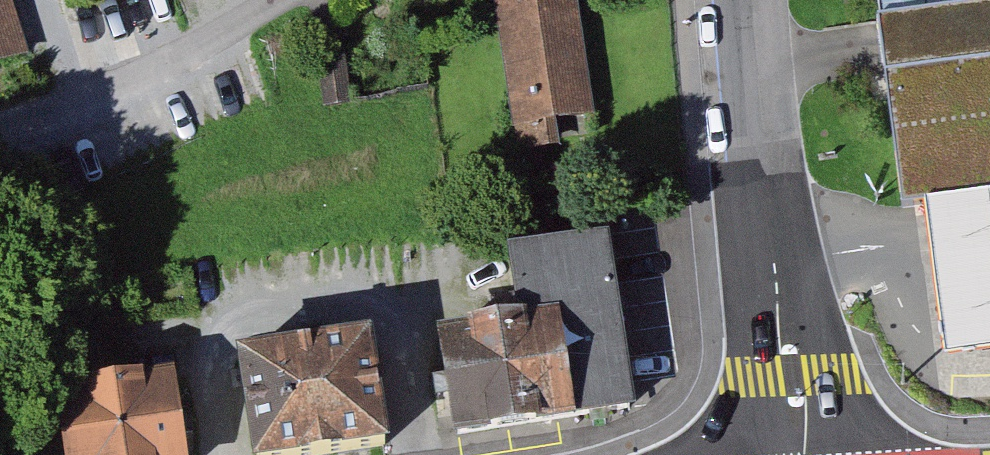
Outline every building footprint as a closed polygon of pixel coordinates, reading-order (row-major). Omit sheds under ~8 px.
[(40,59),(22,0),(0,0),(0,71),(40,59)] [(516,150),(560,143),(556,118),(594,112),(577,0),(493,0),(516,150)] [(880,23),(989,8),(989,0),(877,0),(880,23)] [(887,76),(989,62),(989,8),(880,23),(883,49),(887,76)] [(887,76),(903,202),(922,200),(989,191),(989,62),(887,76)] [(922,200),(929,248),(944,362),(989,355),(989,191),(922,200)] [(522,320),(440,335),(461,437),(639,410),(609,235),(511,249),(522,320)] [(239,349),(258,454),(331,454),(391,444),(370,326),(239,349)] [(61,382),(69,454),(183,454),(174,370),(61,382)]
